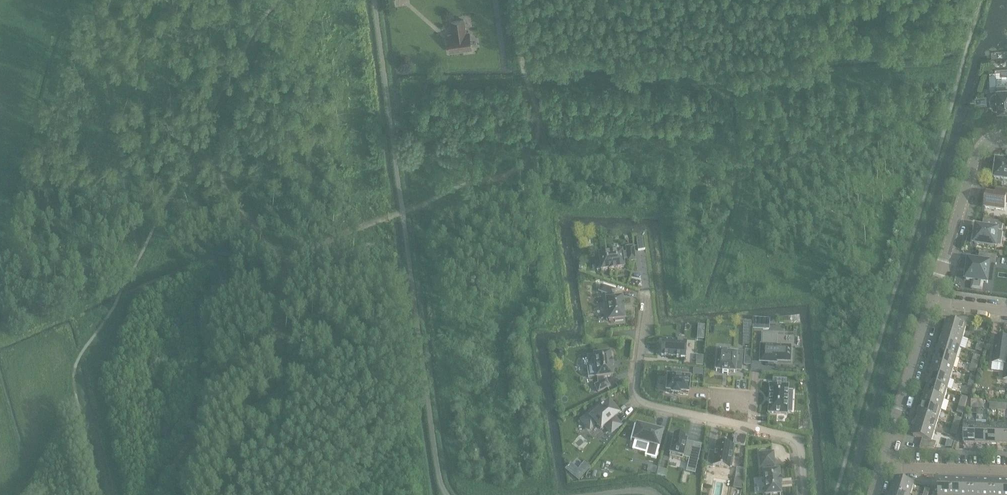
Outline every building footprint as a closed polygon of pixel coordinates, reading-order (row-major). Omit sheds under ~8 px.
[(448,36),(450,52),(471,49),(469,33),(466,33),(464,21),(451,22),(453,35),(448,36)] [(998,111),(1006,110),(1006,84),(996,84),(997,96),(992,96),(992,104),(994,109),(998,109),(998,111)] [(1005,162),(997,161),(996,167),(994,166),(993,173),(995,174),(994,179),(1002,180),(1002,181),(1006,181),(1006,162),(1005,162)] [(1003,190),(1002,196),(987,194),(985,209),(1005,211),(1006,204),(1006,191),(1003,190)] [(1003,223),(984,220),(983,228),(977,227),(974,244),(996,247),(999,231),(1002,231),(1003,223)] [(644,237),(637,238),(638,250),(645,249),(644,237)] [(635,261),(633,247),(627,248),(627,253),(622,253),(622,252),(599,255),(600,261),(596,262),(597,270),(601,270),(601,271),(609,270),(609,271),(611,271),(611,270),(615,269),(615,270),(616,270),(616,269),(624,268),(623,259),(628,258),(628,261),(635,261)] [(988,283),(991,264),(997,265),(998,256),(980,254),(979,262),(969,260),(966,280),(988,283)] [(615,321),(615,322),(623,321),(623,320),(625,320),(624,310),(624,308),(623,309),(623,306),(624,306),(624,305),(623,305),(622,298),(614,299),(613,296),(615,290),(601,286),(600,292),(607,294),(608,300),(607,300),(609,321),(615,321)] [(754,318),(754,328),(763,329),(763,319),(754,318)] [(966,328),(971,329),(974,320),(959,318),(957,324),(947,321),(945,328),(946,328),(945,332),(963,338),(966,328)] [(743,328),(743,345),(751,346),(752,329),(743,328)] [(963,338),(945,332),(944,336),(943,336),(941,342),(960,348),(963,338)] [(762,334),(761,354),(772,355),(772,358),(772,360),(775,360),(775,361),(776,361),(776,360),(790,361),(790,348),(772,347),(773,334),(762,334)] [(1006,365),(1004,380),(1006,380),(1006,339),(996,338),(993,363),(1006,365)] [(663,340),(662,356),(664,356),(664,357),(665,357),(665,356),(668,357),(669,357),(677,357),(676,358),(677,358),(677,357),(680,358),(681,358),(685,358),(686,342),(684,342),(684,341),(683,341),(683,342),(678,341),(677,341),(663,340)] [(960,348),(941,342),(939,349),(940,349),(939,353),(957,359),(960,348)] [(976,349),(982,351),(984,344),(978,342),(976,349)] [(741,371),(743,356),(736,356),(737,355),(718,353),(716,371),(723,372),(722,373),(729,374),(729,372),(735,373),(735,371),(741,371)] [(957,359),(939,353),(937,357),(936,357),(934,363),(954,369),(957,359)] [(597,377),(597,378),(598,378),(598,384),(595,386),(598,392),(609,387),(606,380),(604,381),(604,378),(613,377),(612,369),(613,369),(613,367),(612,367),(611,363),(612,363),(612,362),(611,362),(610,354),(594,356),(588,357),(589,365),(587,365),(588,378),(597,377)] [(978,365),(980,358),(974,356),(972,363),(978,365)] [(954,369),(934,363),(933,369),(934,370),(932,374),(951,379),(954,369)] [(978,365),(972,363),(970,370),(976,372),(978,365)] [(668,377),(667,392),(672,392),(672,394),(680,395),(680,393),(686,393),(689,393),(689,387),(690,379),(688,378),(688,372),(674,371),(674,377),(668,377)] [(951,379),(932,374),(931,378),(930,377),(928,384),(948,390),(951,379)] [(977,380),(971,378),(969,385),(975,386),(977,380)] [(787,403),(788,387),(788,386),(787,386),(786,386),(786,380),(773,379),(773,385),(771,385),(770,385),(770,386),(769,412),(769,413),(770,414),(770,413),(786,414),(787,414),(787,413),(787,412),(792,412),(792,403),(787,403)] [(948,390),(928,384),(926,390),(927,390),(926,395),(945,400),(948,390)] [(975,386),(969,385),(967,391),(973,393),(975,386)] [(945,400),(926,395),(925,399),(924,398),(922,405),(941,411),(945,400)] [(966,406),(968,400),(962,398),(960,405),(966,406)] [(599,407),(582,421),(584,423),(590,429),(596,424),(601,430),(605,426),(612,433),(621,426),(615,418),(619,415),(615,411),(609,403),(607,405),(603,408),(601,409),(599,407)] [(941,411),(922,405),(920,411),(921,411),(920,415),(938,421),(941,411)] [(966,406),(960,405),(958,411),(964,413),(966,406)] [(938,421),(920,415),(919,419),(918,419),(916,425),(935,431),(938,421)] [(959,427),(961,420),(955,419),(953,425),(959,427)] [(964,421),(963,427),(965,426),(965,444),(976,444),(977,427),(977,422),(964,421)] [(935,431),(916,425),(914,432),(915,432),(914,437),(923,439),(920,449),(935,449),(937,443),(932,441),(935,431)] [(959,427),(953,425),(951,432),(957,434),(959,427)] [(656,459),(657,458),(656,458),(662,433),(657,432),(657,433),(652,432),(653,431),(651,430),(635,426),(631,441),(632,441),(632,440),(634,440),(634,441),(637,441),(642,442),(642,443),(644,443),(649,444),(647,453),(646,454),(647,454),(646,456),(645,455),(645,456),(656,459)] [(987,427),(977,427),(976,444),(987,445),(987,427)] [(998,427),(987,427),(987,445),(998,445),(998,427)] [(998,427),(998,445),(1006,445),(1006,428),(998,427)] [(685,437),(675,435),(670,457),(683,460),(683,458),(690,459),(694,444),(693,444),(692,447),(686,446),(687,441),(685,440),(685,437)] [(709,456),(706,467),(713,469),(713,466),(729,469),(730,467),(732,468),(733,460),(731,460),(734,446),(717,443),(715,457),(709,456)] [(781,494),(780,487),(781,486),(781,485),(780,485),(780,481),(781,481),(781,479),(780,480),(779,471),(775,472),(774,467),(775,467),(773,453),(759,454),(761,468),(767,467),(768,472),(763,473),(765,494),(780,494),(781,494)] [(586,464),(574,478),(579,482),(590,468),(586,464)] [(896,480),(893,491),(907,494),(911,494),(914,485),(896,480)] [(940,480),(939,494),(934,493),(933,494),(951,494),(951,481),(940,480)] [(951,481),(951,494),(972,494),(973,481),(951,481)] [(973,481),(972,494),(994,494),(994,482),(973,481)] [(994,482),(994,494),(1006,494),(1006,482),(994,482)]
